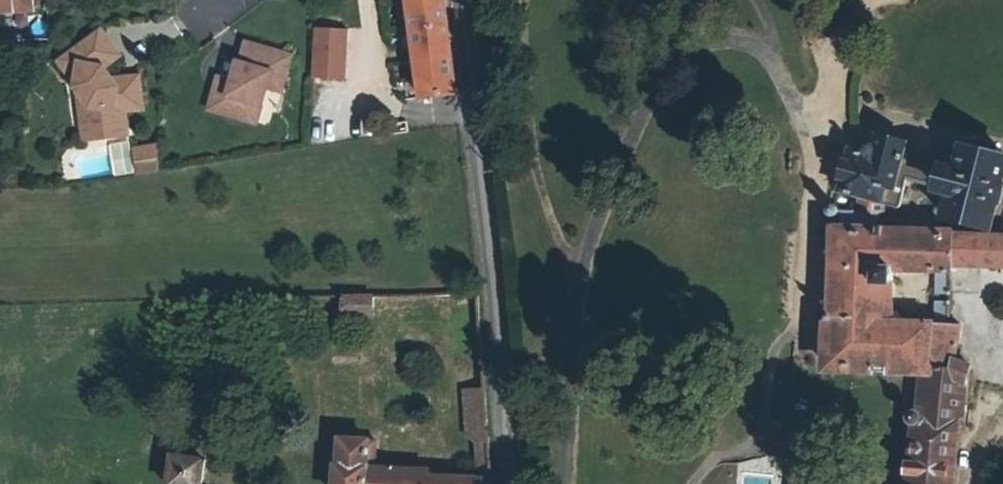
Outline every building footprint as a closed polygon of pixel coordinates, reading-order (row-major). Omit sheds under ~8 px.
[(32,12),(31,0),(0,0),(0,15),(32,12)] [(419,91),(458,87),(445,0),(407,0),(419,91)] [(56,54),(63,64),(79,65),(80,86),(92,99),(89,123),(98,131),(116,130),(129,118),(126,106),(143,105),(142,71),(127,69),(117,79),(101,62),(118,49),(97,22),(56,54)] [(317,73),(347,74),(349,24),(320,23),(317,73)] [(239,57),(235,77),(233,87),(218,82),(212,104),(261,117),(270,81),(274,67),(287,71),(294,48),(248,38),(244,59),(239,57)] [(79,65),(63,64),(80,86),(79,65)] [(274,67),(270,81),(284,85),(287,71),(274,67)] [(221,74),(218,82),(233,87),(235,77),(221,74)] [(83,131),(98,131),(89,123),(92,99),(80,86),(83,131)] [(900,232),(907,204),(920,207),(928,179),(971,191),(964,213),(1002,226),(1002,153),(983,148),(976,173),(921,157),(925,143),(894,133),(890,148),(885,147),(880,148),(876,151),(874,156),(858,152),(846,197),(863,201),(858,220),(847,217),(847,213),(847,210),(844,207),(840,206),(836,207),(833,209),(833,214),(834,218),(837,220),(837,232),(846,233),(842,319),(835,319),(833,368),(928,375),(968,379),(967,387),(980,389),(985,370),(969,368),(974,329),(965,328),(967,310),(953,308),(950,326),(920,323),(929,270),(958,274),(955,297),(970,298),(975,269),(1002,271),(1002,238),(900,232)] [(140,154),(142,170),(159,167),(159,152),(140,154)] [(380,311),(380,289),(332,291),(333,311),(380,311)] [(967,387),(968,379),(928,375),(925,405),(922,407),(920,410),(919,413),(921,417),(924,419),(917,483),(956,483),(980,389),(967,387)] [(487,436),(474,436),(475,475),(433,473),(433,467),(419,465),(419,469),(365,465),(367,433),(333,431),(327,483),(489,483),(487,436)] [(169,483),(201,483),(203,453),(172,450),(169,483)]
